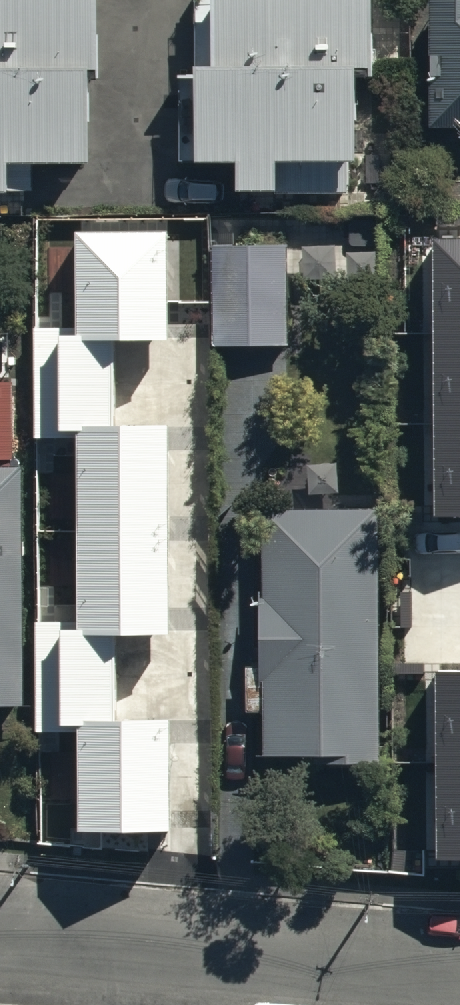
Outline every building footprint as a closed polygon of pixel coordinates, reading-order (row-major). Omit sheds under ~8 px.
[(8,186),(7,157),(87,155),(84,71),(98,70),(96,0),(0,0),(0,186),(8,186)] [(189,156),(233,157),(232,184),(273,185),(273,188),(344,190),(343,203),(391,204),(393,132),(371,131),(372,91),(353,91),(353,59),(366,59),(365,73),(371,73),(373,0),(193,0),(189,156)] [(427,122),(459,122),(459,0),(428,0),(427,122)] [(34,431),(75,431),(76,624),(38,624),(39,731),(78,731),(78,831),(169,831),(169,721),(116,721),(116,635),(170,635),(170,425),(113,425),(113,338),(166,338),(165,233),(75,233),(75,328),(33,328),(34,431)] [(433,238),(434,517),(459,517),(459,238),(433,238)] [(287,241),(211,243),(212,344),(288,343),(287,241)] [(0,382),(0,459),(11,458),(9,382),(0,382)] [(0,462),(0,698),(22,698),(22,461),(0,462)] [(378,505),(260,504),(260,756),(378,756),(378,505)] [(435,672),(436,859),(459,859),(459,672),(435,672)]
